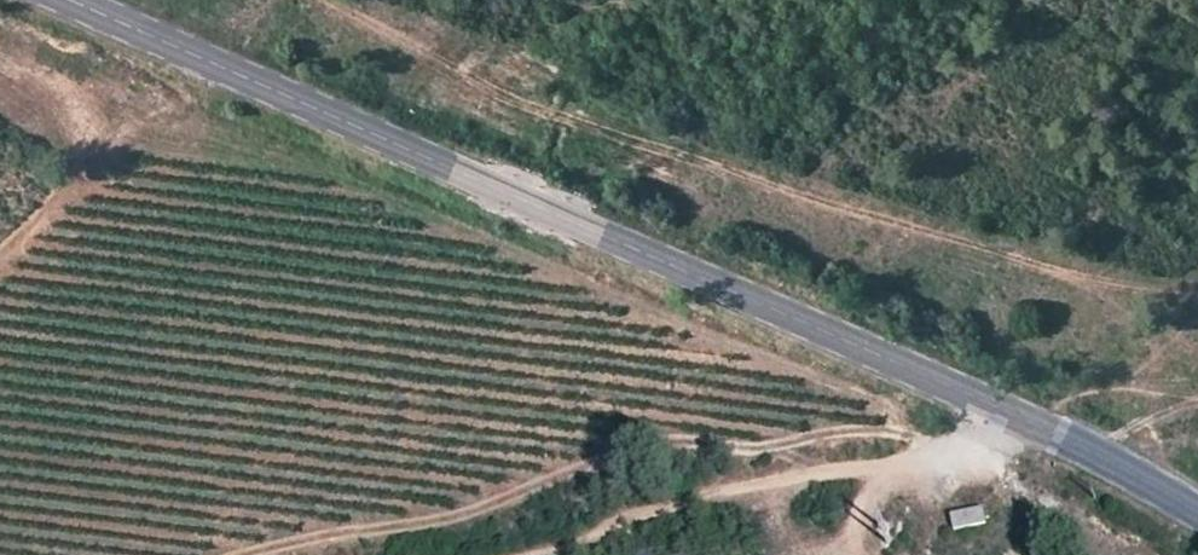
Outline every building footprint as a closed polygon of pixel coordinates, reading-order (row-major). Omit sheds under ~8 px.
[(982,507),(949,512),(952,530),(985,525),(982,507)]
